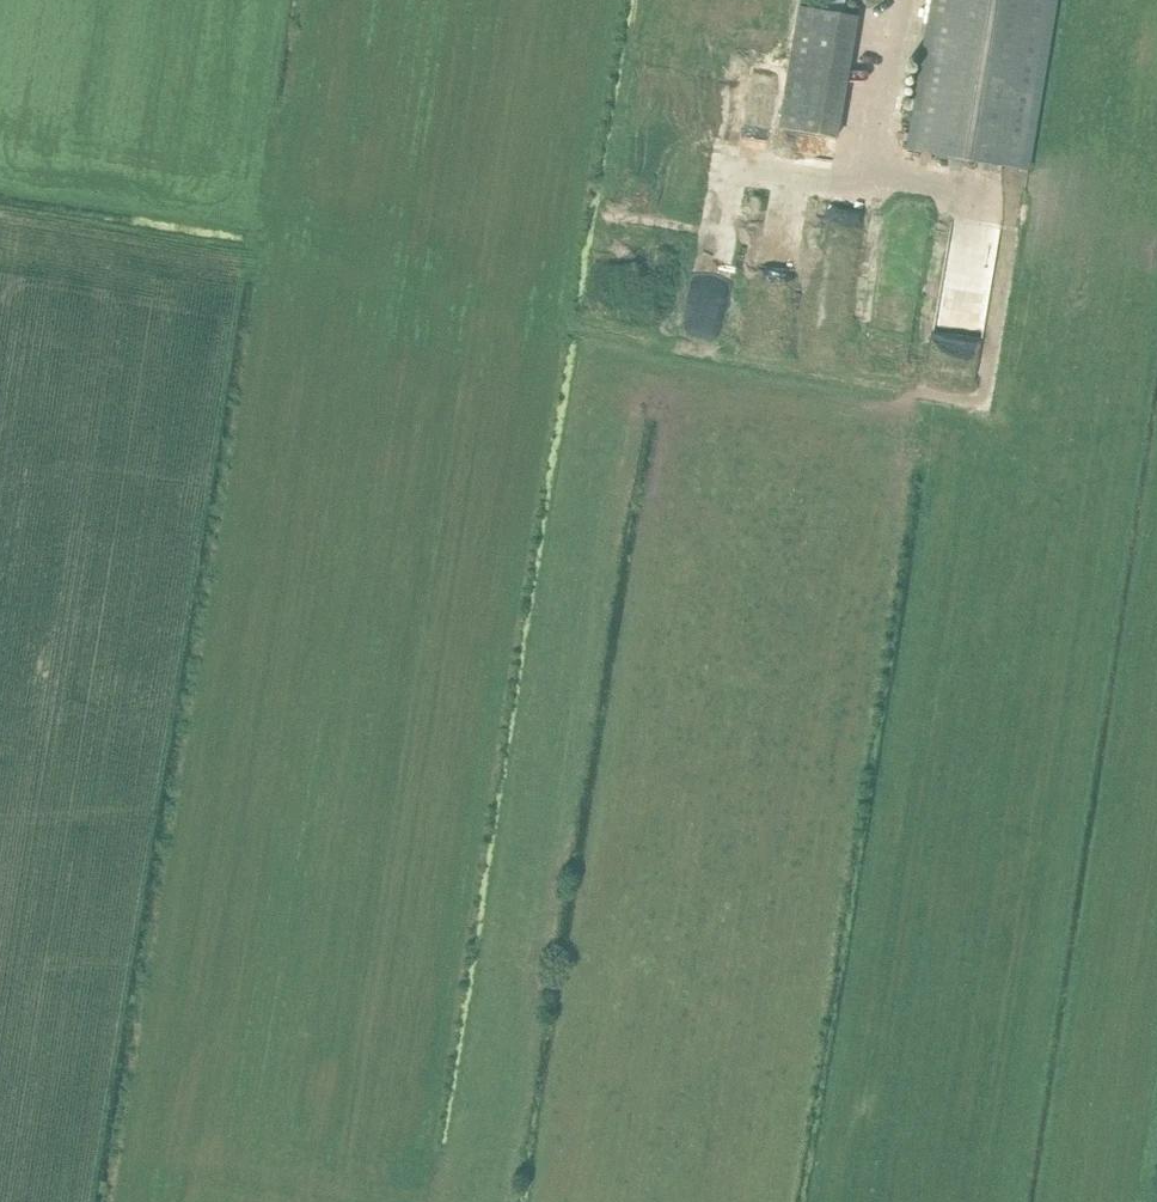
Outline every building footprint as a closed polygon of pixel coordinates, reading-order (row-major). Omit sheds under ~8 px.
[(907,149),(1027,169),(1056,0),(933,0),(907,149)] [(847,136),(865,12),(801,3),(784,127),(847,136)]
